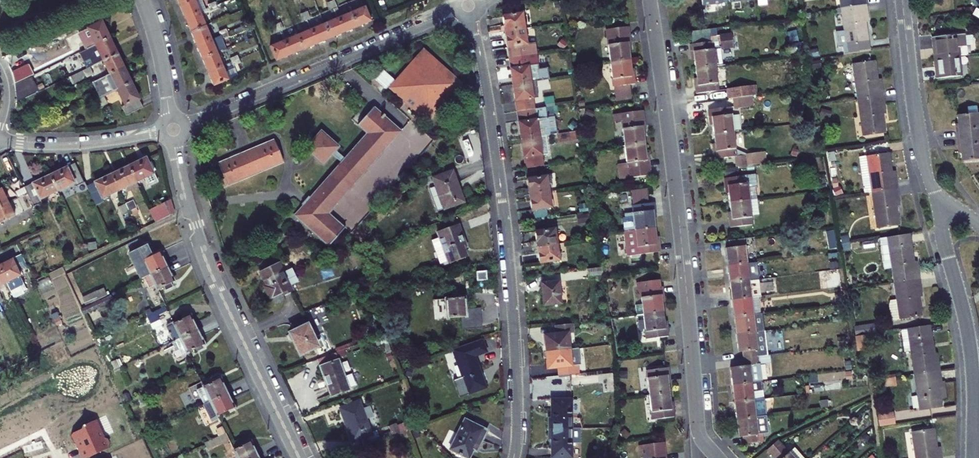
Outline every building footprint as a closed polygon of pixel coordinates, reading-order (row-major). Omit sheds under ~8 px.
[(182,9),(198,2),(197,0),(179,0),(182,9)] [(182,9),(188,22),(218,10),(216,5),(210,7),(207,0),(203,0),(198,2),(182,9)] [(833,16),(859,13),(857,0),(831,0),(833,16)] [(339,3),(334,6),(336,12),(342,9),(339,3)] [(334,6),(328,8),(331,14),(336,12),(334,6)] [(352,14),(359,28),(372,22),(366,7),(352,14)] [(218,10),(188,22),(194,36),(209,30),(205,20),(220,13),(218,10)] [(859,13),(833,16),(838,51),(860,49),(858,30),(861,30),(859,13)] [(340,19),(346,34),(359,28),(352,14),(340,19)] [(327,25),(333,39),(346,34),(340,19),(327,25)] [(502,38),(522,35),(519,19),(499,22),(502,38)] [(109,37),(101,23),(81,34),(87,44),(93,41),(95,45),(109,37)] [(313,31),(319,46),(333,39),(327,25),(313,31)] [(285,26),(279,29),(282,35),(288,32),(285,26)] [(279,29),(273,31),(276,37),(282,35),(279,29)] [(209,30),(194,36),(199,50),(215,43),(209,30)] [(227,31),(220,35),(222,40),(230,37),(227,31)] [(300,37),(306,51),(319,46),(313,31),(300,37)] [(522,35),(502,38),(506,64),(534,61),(532,48),(524,49),(522,35)] [(621,35),(600,37),(604,70),(622,67),(621,55),(623,55),(621,35)] [(109,37),(95,45),(103,60),(117,53),(109,37)] [(285,43),(291,58),(306,51),(300,37),(285,43)] [(960,39),(927,44),(928,52),(931,51),(932,63),(953,60),(952,52),(961,50),(960,39)] [(729,40),(709,43),(709,48),(687,50),(689,63),(692,63),(694,75),(713,72),(720,72),(718,55),(731,53),(729,40)] [(215,43),(199,50),(205,62),(220,56),(215,43)] [(285,43),(271,50),(277,64),(291,58),(285,43)] [(82,52),(79,45),(61,55),(65,61),(82,52)] [(82,52),(65,61),(69,69),(86,59),(82,52)] [(422,52),(395,82),(431,114),(458,84),(422,52)] [(124,66),(117,53),(103,60),(110,74),(124,66)] [(220,56),(205,62),(210,76),(226,69),(220,56)] [(953,60),(932,63),(933,74),(931,74),(932,83),(958,80),(957,68),(954,69),(953,60)] [(534,61),(506,64),(510,91),(532,88),(537,87),(546,86),(544,73),(536,75),(534,61)] [(240,63),(233,66),(236,72),(243,69),(240,63)] [(29,65),(15,72),(19,80),(13,83),(22,99),(42,90),(29,65)] [(124,66),(110,74),(94,82),(99,91),(96,93),(99,100),(106,96),(118,89),(132,81),(124,66)] [(871,66),(849,69),(854,105),(879,101),(877,84),(873,85),(871,66)] [(94,74),(90,67),(70,78),(74,86),(94,74)] [(622,67),(604,70),(607,94),(608,93),(609,111),(625,109),(623,92),(628,91),(627,80),(624,80),(622,67)] [(226,69),(210,76),(216,90),(232,83),(226,69)] [(713,72),(694,75),(695,88),(692,88),(694,99),(715,96),(713,72)] [(144,103),(132,81),(118,89),(126,103),(123,104),(128,112),(144,103)] [(532,88),(510,91),(514,117),(532,114),(530,103),(534,102),(532,88)] [(750,92),(724,95),(725,104),(728,104),(747,102),(751,101),(750,92)] [(106,96),(99,100),(103,107),(110,103),(106,96)] [(879,101),(854,105),(860,142),(881,139),(878,120),(882,120),(879,101)] [(747,102),(728,104),(729,114),(748,111),(747,102)] [(319,133),(304,150),(322,166),(330,156),(340,165),(292,220),(326,248),(343,229),(326,215),(399,132),(371,108),(356,125),(367,135),(344,161),(334,152),(337,148),(319,133)] [(532,114),(514,117),(518,145),(554,140),(551,121),(544,122),(543,113),(532,114)] [(727,113),(705,116),(706,127),(709,127),(711,139),(729,137),(727,113)] [(977,116),(957,118),(958,131),(955,131),(956,139),(978,137),(977,116)] [(638,137),(636,118),(607,121),(608,129),(615,128),(617,152),(637,150),(635,137),(638,137)] [(729,137),(711,139),(712,152),(709,152),(711,165),(730,162),(731,172),(762,169),(761,159),(732,162),(729,137)] [(956,139),(956,148),(959,147),(961,161),(978,160),(978,144),(978,137),(956,139)] [(226,173),(219,176),(224,187),(288,161),(279,138),(221,162),(226,173)] [(554,140),(518,145),(523,174),(551,170),(548,145),(554,144),(554,140)] [(637,150),(617,152),(619,169),(611,170),(612,184),(643,180),(641,163),(638,163),(637,150)] [(147,157),(130,166),(139,183),(156,174),(147,157)] [(884,158),(863,161),(868,198),(893,194),(890,176),(886,176),(884,158)] [(76,162),(51,175),(59,191),(74,183),(76,187),(86,183),(76,162)] [(139,183),(130,166),(112,174),(121,192),(139,183)] [(112,174),(88,187),(98,207),(106,202),(105,200),(121,192),(112,174)] [(40,200),(59,191),(51,175),(24,187),(34,207),(42,203),(40,200)] [(461,202),(451,175),(430,183),(432,189),(426,191),(433,212),(461,202)] [(545,190),(549,190),(548,181),(524,184),(526,200),(546,198),(545,190)] [(752,182),(721,185),(722,197),(725,197),(726,209),(745,207),(753,206),(752,194),(753,194),(752,182)] [(640,210),(638,191),(622,193),(625,217),(617,218),(617,222),(615,222),(616,232),(619,232),(619,236),(646,232),(645,221),(648,220),(647,209),(640,210)] [(893,194),(868,198),(873,234),(894,231),(892,212),(895,211),(893,194)] [(174,209),(171,195),(150,205),(157,217),(174,209)] [(546,198),(526,200),(529,217),(549,214),(546,198)] [(134,201),(127,204),(130,210),(137,207),(134,201)] [(0,205),(0,222),(13,216),(6,202),(0,205)] [(127,204),(121,208),(124,214),(130,210),(127,204)] [(745,207),(726,209),(728,221),(725,221),(726,232),(748,229),(745,207)] [(465,251),(456,227),(434,235),(445,266),(465,259),(462,252),(465,251)] [(646,232),(619,236),(617,236),(618,246),(621,246),(622,252),(619,253),(620,261),(653,257),(651,245),(648,245),(646,232)] [(552,234),(532,236),(534,252),(554,249),(552,234)] [(907,237),(877,242),(881,265),(888,264),(892,288),(917,285),(915,266),(911,267),(907,237)] [(142,252),(137,242),(129,246),(142,273),(149,270),(167,261),(158,244),(142,252)] [(740,244),(728,246),(727,245),(726,247),(726,253),(721,253),(723,271),(743,268),(740,244)] [(554,249),(534,252),(536,269),(556,266),(554,249)] [(19,254),(0,263),(0,273),(4,281),(17,275),(15,270),(24,265),(19,254)] [(175,278),(167,261),(149,270),(157,286),(165,283),(167,288),(175,284),(172,279),(175,278)] [(275,287),(271,288),(275,299),(288,295),(289,298),(299,295),(298,294),(301,293),(299,288),(304,287),(305,285),(302,276),(300,275),(292,278),(288,266),(269,272),(275,287)] [(743,268),(723,271),(725,288),(745,285),(743,268)] [(599,280),(598,273),(583,274),(584,282),(599,280)] [(480,276),(470,277),(471,287),(481,286),(480,276)] [(745,285),(725,288),(727,304),(755,300),(758,300),(755,284),(745,285)] [(652,293),(651,285),(632,287),(634,309),(628,310),(629,320),(635,320),(655,318),(653,305),(657,304),(656,293),(652,293)] [(917,285),(892,288),(894,305),(888,305),(886,308),(888,320),(891,323),(896,322),(897,323),(919,319),(917,302),(920,301),(917,285)] [(105,289),(84,295),(87,304),(108,297),(105,289)] [(540,291),(542,312),(565,311),(564,295),(557,296),(556,289),(540,291)] [(755,300),(727,304),(729,321),(757,318),(755,300)] [(460,304),(440,306),(442,326),(462,324),(460,304)] [(172,340),(193,331),(185,313),(167,322),(169,325),(166,326),(172,340)] [(656,330),(655,318),(635,320),(638,344),(660,342),(659,330),(656,330)] [(757,318),(729,321),(731,340),(759,336),(757,318)] [(871,329),(854,331),(855,339),(872,337),(871,329)] [(925,330),(897,333),(898,341),(896,342),(898,358),(906,357),(909,381),(935,378),(933,359),(929,360),(925,330)] [(193,331),(172,340),(171,341),(178,358),(201,347),(193,331)] [(576,331),(556,332),(556,339),(546,339),(546,355),(570,355),(570,340),(576,340),(576,331)] [(306,333),(288,339),(297,362),(314,356),(306,333)] [(759,336),(731,340),(733,356),(737,356),(738,363),(761,360),(759,336)] [(346,354),(344,350),(328,356),(330,360),(346,354)] [(570,355),(546,355),(546,372),(556,372),(556,381),(576,381),(576,372),(570,372),(570,355)] [(761,360),(738,363),(739,371),(725,373),(726,389),(754,386),(752,370),(762,368),(761,360)] [(483,395),(470,362),(453,368),(466,402),(483,395)] [(345,395),(334,368),(316,375),(327,402),(345,395)] [(662,383),(661,372),(640,375),(643,399),(661,397),(660,383),(662,383)] [(223,395),(215,377),(198,386),(196,383),(188,388),(198,407),(199,407),(223,395)] [(937,388),(935,378),(909,381),(913,416),(937,413),(936,405),(942,405),(940,387),(937,388)] [(754,386),(726,389),(728,405),(756,402),(754,386)] [(232,412),(223,395),(199,407),(208,424),(232,412)] [(661,397),(643,399),(645,424),(666,421),(665,410),(662,410),(661,397)] [(756,402),(728,405),(730,422),(759,419),(757,402),(756,402)] [(374,438),(368,440),(356,409),(337,416),(350,450),(358,446),(361,453),(377,447),(374,438)] [(570,410),(551,410),(551,427),(548,427),(548,437),(569,437),(570,410)] [(889,416),(873,418),(874,429),(891,427),(889,416)] [(71,434),(73,440),(76,441),(77,440),(80,447),(79,447),(78,448),(83,457),(108,447),(107,445),(109,442),(107,437),(104,436),(96,418),(82,424),(81,427),(72,431),(71,434)] [(759,419),(730,422),(732,440),(736,440),(737,447),(756,444),(755,437),(761,437),(759,419)] [(462,426),(449,456),(453,457),(472,457),(473,457),(476,457),(485,436),(462,426)] [(907,433),(910,457),(936,457),(935,449),(932,450),(930,430),(907,433)] [(548,437),(548,448),(551,448),(551,457),(569,457),(569,437),(548,437)] [(763,451),(768,457),(798,457),(791,449),(785,454),(775,442),(763,451)] [(246,443),(229,451),(232,457),(254,457),(246,443)]
